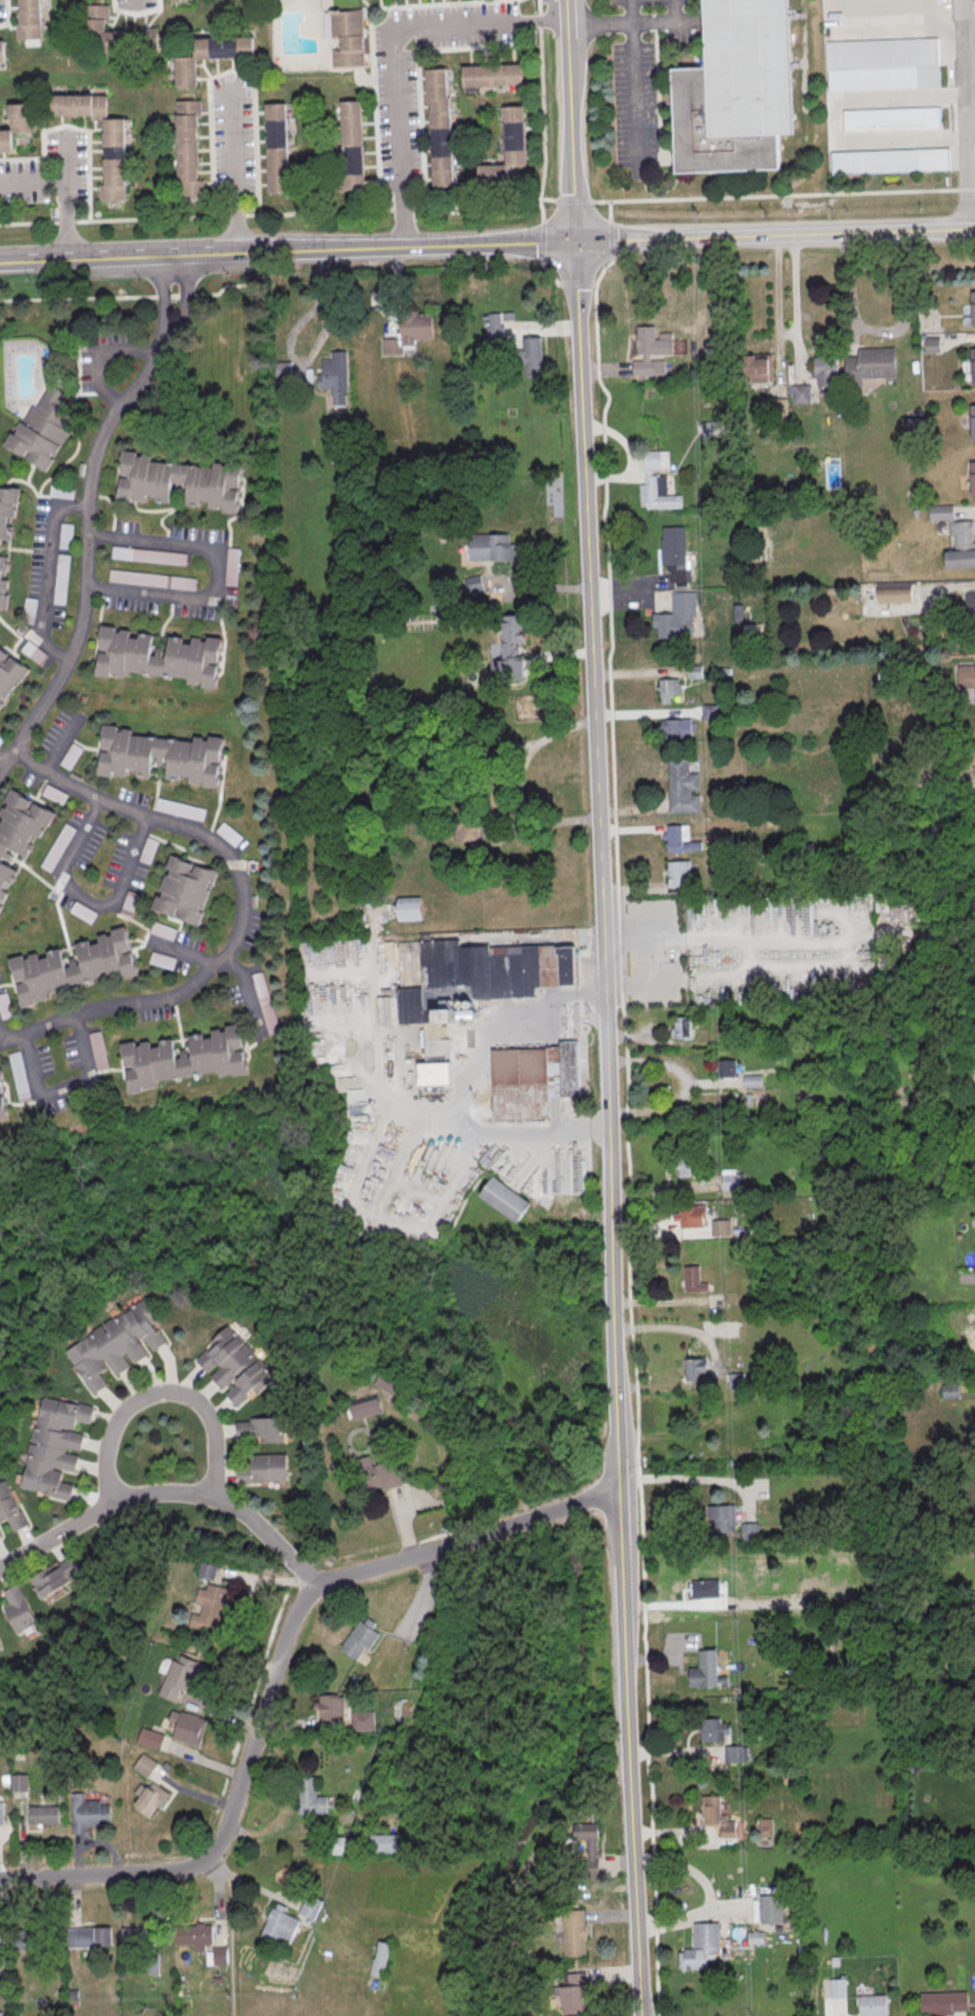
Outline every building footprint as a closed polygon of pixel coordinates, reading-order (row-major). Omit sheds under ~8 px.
[(19,13),(19,0),(40,0),(41,39),(14,40),(14,25),(18,25),(18,13),(19,13)] [(712,67),(709,0),(793,0),(799,134),(783,134),(784,169),(680,174),(675,69),(712,67)] [(82,4),(109,5),(108,23),(104,23),(104,31),(139,32),(139,27),(154,27),(154,52),(140,51),(140,53),(100,52),(101,34),(82,33),(82,4)] [(361,11),(363,67),(333,69),(332,52),(338,51),(338,38),(331,39),(330,12),(361,11)] [(252,38),(253,59),(195,61),(196,89),(176,90),(175,58),(193,58),(192,40),(252,38)] [(941,38),(943,86),(830,91),(828,43),(941,38)] [(461,68),(520,65),(521,86),(462,89),(461,68)] [(424,71),(426,101),(428,101),(431,188),(452,187),(448,99),(446,99),(445,70),(424,71)] [(50,96),(105,96),(105,119),(123,119),(124,201),(98,202),(97,186),(103,186),(102,121),(90,121),(90,117),(50,118),(50,96)] [(175,102),(200,101),(200,117),(196,117),(197,130),(195,130),(196,143),(197,143),(199,170),(195,171),(196,181),(202,181),(203,196),(179,197),(175,102)] [(340,102),(360,101),(363,191),(343,191),(340,102)] [(11,153),(11,134),(35,133),(34,118),(29,118),(29,105),(8,106),(9,131),(0,131),(0,153),(11,153)] [(264,105),(284,105),(288,194),(267,195),(264,105)] [(523,107),(525,167),(507,168),(508,186),(478,187),(477,167),(504,166),(502,107),(523,107)] [(943,107),(944,132),(845,135),(844,110),(943,107)] [(951,149),(952,169),(833,173),(832,154),(951,149)] [(416,314),(430,313),(431,339),(414,339),(414,346),(401,346),(401,353),(381,354),(380,339),(400,339),(399,312),(416,312),(416,314)] [(484,320),(484,343),(504,343),(504,320),(484,320)] [(672,329),(637,329),(637,355),(672,355),(672,329)] [(524,377),(542,377),(542,336),(524,336),(524,377)] [(855,350),(893,348),(894,378),(861,379),(861,387),(844,388),(843,358),(856,357),(855,350)] [(322,387),(333,387),(333,404),(347,404),(347,351),(330,351),(330,359),(322,359),(322,387)] [(773,381),(773,355),(745,355),(745,381),(773,381)] [(838,388),(838,356),(814,356),(814,388),(838,388)] [(792,403),(810,403),(810,383),(792,383),(792,403)] [(5,446),(13,434),(15,435),(33,406),(38,409),(51,387),(66,396),(59,408),(73,416),(65,429),(72,433),(56,459),(57,460),(49,473),(5,446)] [(769,398),(769,424),(786,424),(786,398),(769,398)] [(731,420),(702,420),(702,435),(731,435),(731,420)] [(121,449),(137,451),(136,455),(141,456),(141,453),(151,454),(151,460),(213,467),(214,460),(222,461),(222,465),(228,465),(228,461),(242,463),(237,513),(223,511),(224,506),(218,505),(217,509),(208,508),(209,501),(200,500),(199,505),(185,504),(188,483),(172,482),(169,502),(155,501),(156,496),(146,495),(145,502),(136,501),(136,498),(131,497),(131,503),(116,501),(121,449)] [(680,508),(645,509),(645,507),(638,507),(638,486),(643,485),(641,451),(659,451),(660,469),(650,470),(650,475),(665,475),(665,496),(679,496),(680,508)] [(74,497),(73,484),(49,485),(50,498),(74,497)] [(11,540),(12,526),(8,526),(9,516),(16,517),(17,507),(14,507),(14,502),(20,502),(22,487),(0,485),(0,539),(11,540)] [(972,543),(974,543),(974,568),(945,570),(944,553),(955,553),(954,534),(948,535),(947,520),(928,521),(928,506),(951,505),(952,512),(952,521),(972,520),(972,535),(971,535),(972,543)] [(71,549),(73,524),(61,523),(60,548),(71,549)] [(660,528),(683,527),(684,560),(689,560),(689,582),(669,583),(669,572),(666,572),(666,566),(660,566),(659,539),(660,539),(660,528)] [(516,560),(516,533),(468,534),(469,561),(516,560)] [(188,552),(113,546),(112,558),(187,565),(188,552)] [(239,548),(227,548),(226,585),(238,585),(239,548)] [(53,603),(65,604),(70,555),(58,553),(53,603)] [(7,608),(9,594),(3,594),(4,588),(8,588),(9,579),(1,578),(2,569),(8,570),(9,556),(0,555),(0,607),(7,608)] [(108,581),(194,590),(196,577),(109,569),(108,581)] [(479,593),(479,574),(465,574),(465,593),(479,593)] [(878,602),(912,602),(912,588),(878,588),(878,602)] [(670,592),(694,592),(695,616),(691,616),(691,638),(656,639),(656,628),(651,628),(651,615),(670,614),(670,592)] [(963,592),(974,592),(974,624),(964,624),(963,592)] [(523,643),(523,614),(502,614),(502,643),(523,643)] [(95,675),(110,677),(111,672),(116,673),(115,675),(125,676),(126,671),(188,678),(187,684),(196,685),(196,682),(202,682),(202,686),(216,688),(221,638),(208,637),(207,642),(201,641),(202,637),(192,636),(192,644),(183,643),(183,637),(169,635),(167,656),(151,654),(153,634),(139,632),(139,637),(129,636),(130,628),(121,627),(120,631),(115,630),(116,624),(101,623),(95,675)] [(41,665),(49,655),(28,640),(21,650),(41,665)] [(31,667),(0,647),(0,713),(31,667)] [(974,662),(974,701),(973,701),(973,688),(956,688),(955,665),(974,665),(974,662)] [(659,702),(671,702),(671,696),(682,696),(682,678),(659,678),(659,702)] [(684,738),(684,718),(662,718),(662,738),(684,738)] [(225,737),(209,735),(209,740),(204,739),(204,736),(194,735),(194,741),(131,734),(132,727),(124,726),(123,730),(117,729),(118,725),(104,724),(98,774),(112,775),(112,770),(118,770),(118,775),(127,776),(128,768),(137,769),(136,775),(150,776),(152,756),(168,757),(166,778),(180,779),(181,775),(190,776),(189,783),(199,784),(199,781),(204,782),(204,787),(219,789),(225,737)] [(60,763),(70,770),(83,748),(73,742),(60,763)] [(666,755),(687,755),(688,774),(697,774),(698,791),(690,791),(690,795),(698,795),(698,812),(668,813),(666,755)] [(40,793),(63,805),(69,794),(46,782),(40,793)] [(5,801),(9,803),(6,807),(4,806),(0,812),(0,815),(4,817),(0,824),(0,901),(2,898),(6,900),(10,892),(4,888),(8,881),(13,883),(20,871),(2,861),(10,847),(28,857),(34,845),(30,842),(35,834),(42,837),(46,829),(43,828),(46,823),(51,826),(58,813),(12,787),(5,801)] [(155,809),(204,820),(207,808),(158,798),(155,809)] [(479,841),(479,820),(460,820),(460,841),(479,841)] [(53,872),(77,828),(65,822),(41,866),(53,872)] [(665,824),(665,852),(701,852),(701,841),(689,841),(689,824),(665,824)] [(150,864),(160,841),(148,836),(139,859),(150,864)] [(172,853),(166,868),(171,870),(169,874),(166,873),(160,889),(163,891),(161,896),(157,894),(152,908),(199,926),(205,911),(200,910),(202,905),(205,906),(210,890),(208,889),(210,883),(214,885),(219,871),(172,853)] [(668,860),(668,885),(692,885),(692,860),(668,860)] [(141,895),(130,889),(119,912),(131,917),(141,895)] [(397,899),(420,898),(421,921),(398,922),(397,899)] [(92,923),(98,912),(76,900),(70,911),(92,923)] [(178,930),(155,920),(151,931),(174,941),(178,930)] [(22,1007),(37,1003),(35,999),(40,997),(41,1000),(50,997),(49,992),(109,975),(111,981),(119,979),(118,976),(124,974),(125,978),(139,974),(125,926),(112,929),(114,935),(108,936),(107,932),(98,935),(100,942),(91,944),(90,939),(76,943),(82,963),(66,967),(61,947),(47,951),(48,955),(39,958),(37,951),(28,953),(29,956),(24,958),(22,952),(8,956),(22,1007)] [(576,947),(577,986),(537,987),(537,998),(456,1001),(457,1023),(402,1024),(401,990),(424,989),(422,942),(463,941),(463,948),(491,947),(492,950),(576,947)] [(150,962),(174,970),(177,958),(153,950),(150,962)] [(278,1032),(265,971),(254,973),(267,1034),(278,1032)] [(8,992),(0,994),(0,1008),(2,1018),(13,1016),(8,992)] [(691,1039),(691,1017),(673,1017),(673,1039),(691,1039)] [(129,1094),(144,1091),(143,1086),(148,1086),(149,1088),(158,1086),(157,1081),(219,1069),(220,1076),(229,1074),(228,1071),(234,1070),(235,1074),(248,1071),(239,1022),(226,1024),(227,1030),(221,1031),(220,1027),(211,1028),(212,1036),(203,1037),(202,1032),(189,1034),(192,1055),(177,1058),(173,1037),(159,1040),(160,1045),(150,1046),(149,1039),(140,1041),(140,1044),(135,1045),(134,1039),(119,1042),(129,1094)] [(108,1067),(102,1031),(90,1033),(97,1069),(108,1067)] [(490,1050),(562,1047),(562,1041),(579,1041),(581,1096),(551,1097),(551,1117),(494,1120),(490,1050)] [(718,1077),(736,1077),(736,1059),(718,1059),(718,1077)] [(421,1086),(420,1064),(451,1063),(452,1085),(421,1086)] [(8,1118),(1,1069),(0,1069),(0,1119),(8,1118)] [(745,1086),(761,1086),(761,1075),(745,1075),(745,1086)] [(679,1176),(697,1176),(697,1161),(679,1161),(679,1176)] [(743,1173),(721,1173),(721,1190),(743,1190),(743,1173)] [(480,1196),(494,1178),(531,1204),(517,1222),(480,1196)] [(706,1205),(680,1205),(680,1226),(706,1226),(706,1205)] [(712,1219),(712,1235),(731,1235),(731,1219),(712,1219)] [(681,1265),(682,1291),(705,1290),(705,1282),(697,1282),(697,1264),(681,1265)] [(65,1351),(90,1335),(88,1333),(114,1315),(116,1317),(143,1298),(170,1338),(152,1350),(145,1339),(140,1342),(147,1353),(133,1363),(125,1351),(121,1354),(129,1366),(116,1375),(104,1357),(101,1359),(106,1367),(99,1372),(107,1383),(92,1394),(84,1381),(85,1381),(65,1351)] [(193,1355),(223,1392),(224,1391),(237,1408),(274,1378),(232,1324),(193,1355)] [(707,1381),(707,1358),(685,1358),(685,1381),(707,1381)] [(397,1398),(406,1384),(384,1369),(374,1382),(397,1398)] [(21,1486),(28,1457),(26,1457),(34,1426),(36,1427),(44,1395),(94,1407),(90,1423),(76,1419),(73,1431),(84,1434),(79,1450),(66,1447),(64,1452),(78,1456),(74,1471),(54,1465),(53,1468),(62,1471),(60,1480),(73,1484),(69,1500),(54,1496),(55,1495),(21,1486)] [(349,1403),(352,1418),(383,1413),(380,1399),(349,1403)] [(237,1442),(286,1442),(286,1417),(237,1417),(237,1442)] [(237,1464),(237,1481),(287,1481),(287,1454),(248,1454),(248,1464),(237,1464)] [(373,1464),(372,1456),(356,1459),(363,1493),(404,1484),(398,1459),(373,1464)] [(7,1518),(0,1521),(0,1481),(6,1478),(28,1524),(14,1531),(7,1518)] [(734,1505),(721,1506),(722,1521),(734,1520),(734,1505)] [(742,1539),(759,1539),(759,1523),(742,1523),(742,1539)] [(29,1579),(41,1598),(83,1574),(71,1554),(29,1579)] [(218,1566),(200,1562),(198,1576),(215,1579),(218,1566)] [(720,1597),(720,1579),(702,1579),(702,1597),(720,1597)] [(224,1587),(213,1632),(185,1625),(189,1612),(196,1614),(199,1604),(190,1602),(194,1586),(203,1588),(205,1582),(224,1587)] [(37,1624),(20,1583),(0,1591),(0,1593),(16,1632),(37,1624)] [(337,1648),(356,1619),(361,1622),(365,1617),(373,1622),(369,1627),(377,1633),(366,1649),(362,1647),(354,1659),(337,1648)] [(696,1649),(714,1649),(715,1685),(687,1686),(687,1667),(697,1666),(696,1649)] [(170,1659),(155,1694),(172,1701),(177,1688),(183,1691),(189,1674),(193,1676),(199,1663),(177,1654),(175,1661),(170,1659)] [(345,1694),(320,1694),(320,1721),(345,1721),(345,1694)] [(172,1737),(199,1745),(207,1718),(181,1710),(172,1737)] [(375,1711),(353,1711),(353,1729),(375,1729),(375,1711)] [(698,1717),(699,1741),(723,1741),(723,1733),(728,1733),(728,1723),(718,1723),(717,1717),(698,1717)] [(166,1734),(141,1725),(136,1742),(160,1750),(166,1734)] [(726,1762),(748,1762),(748,1745),(726,1745),(726,1762)] [(140,1752),(130,1767),(145,1777),(155,1762),(140,1752)] [(328,1814),(328,1795),(317,1795),(317,1776),(298,1776),(298,1814),(328,1814)] [(150,1781),(168,1793),(157,1808),(153,1805),(147,1814),(131,1803),(136,1796),(131,1792),(138,1782),(143,1786),(144,1785),(146,1786),(150,1781)] [(69,1792),(69,1833),(84,1833),(84,1826),(107,1826),(107,1803),(97,1804),(97,1799),(81,1800),(81,1792),(69,1792)] [(699,1794),(718,1794),(719,1813),(725,1813),(725,1820),(732,1820),(733,1837),(719,1837),(719,1824),(700,1824),(699,1794)] [(26,1805),(56,1804),(56,1823),(26,1824),(26,1805)] [(772,1818),(760,1818),(760,1836),(772,1836),(772,1818)] [(600,1822),(575,1822),(575,1875),(600,1875),(600,1822)] [(399,1847),(399,1838),(388,1838),(388,1847),(399,1847)] [(305,1893),(296,1912),(311,1919),(320,1900),(305,1893)] [(757,1895),(779,1894),(780,1921),(758,1922),(757,1909),(757,1895)] [(270,1907),(258,1936),(275,1943),(278,1937),(287,1941),(297,1919),(270,1907)] [(564,1910),(564,1956),(587,1956),(587,1910),(564,1910)] [(691,1922),(717,1921),(718,1950),(713,1950),(713,1959),(705,1959),(705,1968),(681,1968),(681,1966),(676,1966),(676,1951),(681,1951),(681,1948),(691,1948),(691,1922)] [(228,1964),(227,1947),(213,1947),(212,1924),(177,1924),(178,1944),(195,1944),(195,1951),(207,1951),(207,1965),(228,1964)] [(108,1926),(109,1945),(65,1947),(64,1927),(108,1926)] [(121,1927),(121,1947),(144,1947),(144,1927),(121,1927)] [(14,1931),(14,1949),(40,1949),(40,1931),(14,1931)] [(745,1931),(761,1931),(761,1943),(746,1943),(745,1931)] [(385,1977),(390,1943),(377,1940),(372,1975),(385,1977)] [(587,2013),(586,1972),(561,1973),(562,2014),(587,2013)] [(843,1978),(844,1997),(828,1997),(828,1978),(843,1978)] [(918,1992),(965,1991),(965,2010),(951,2010),(951,2015),(934,2015),(934,2013),(918,2014),(918,1992)] [(857,1995),(883,1994),(884,2015),(857,2015),(857,1995)]
